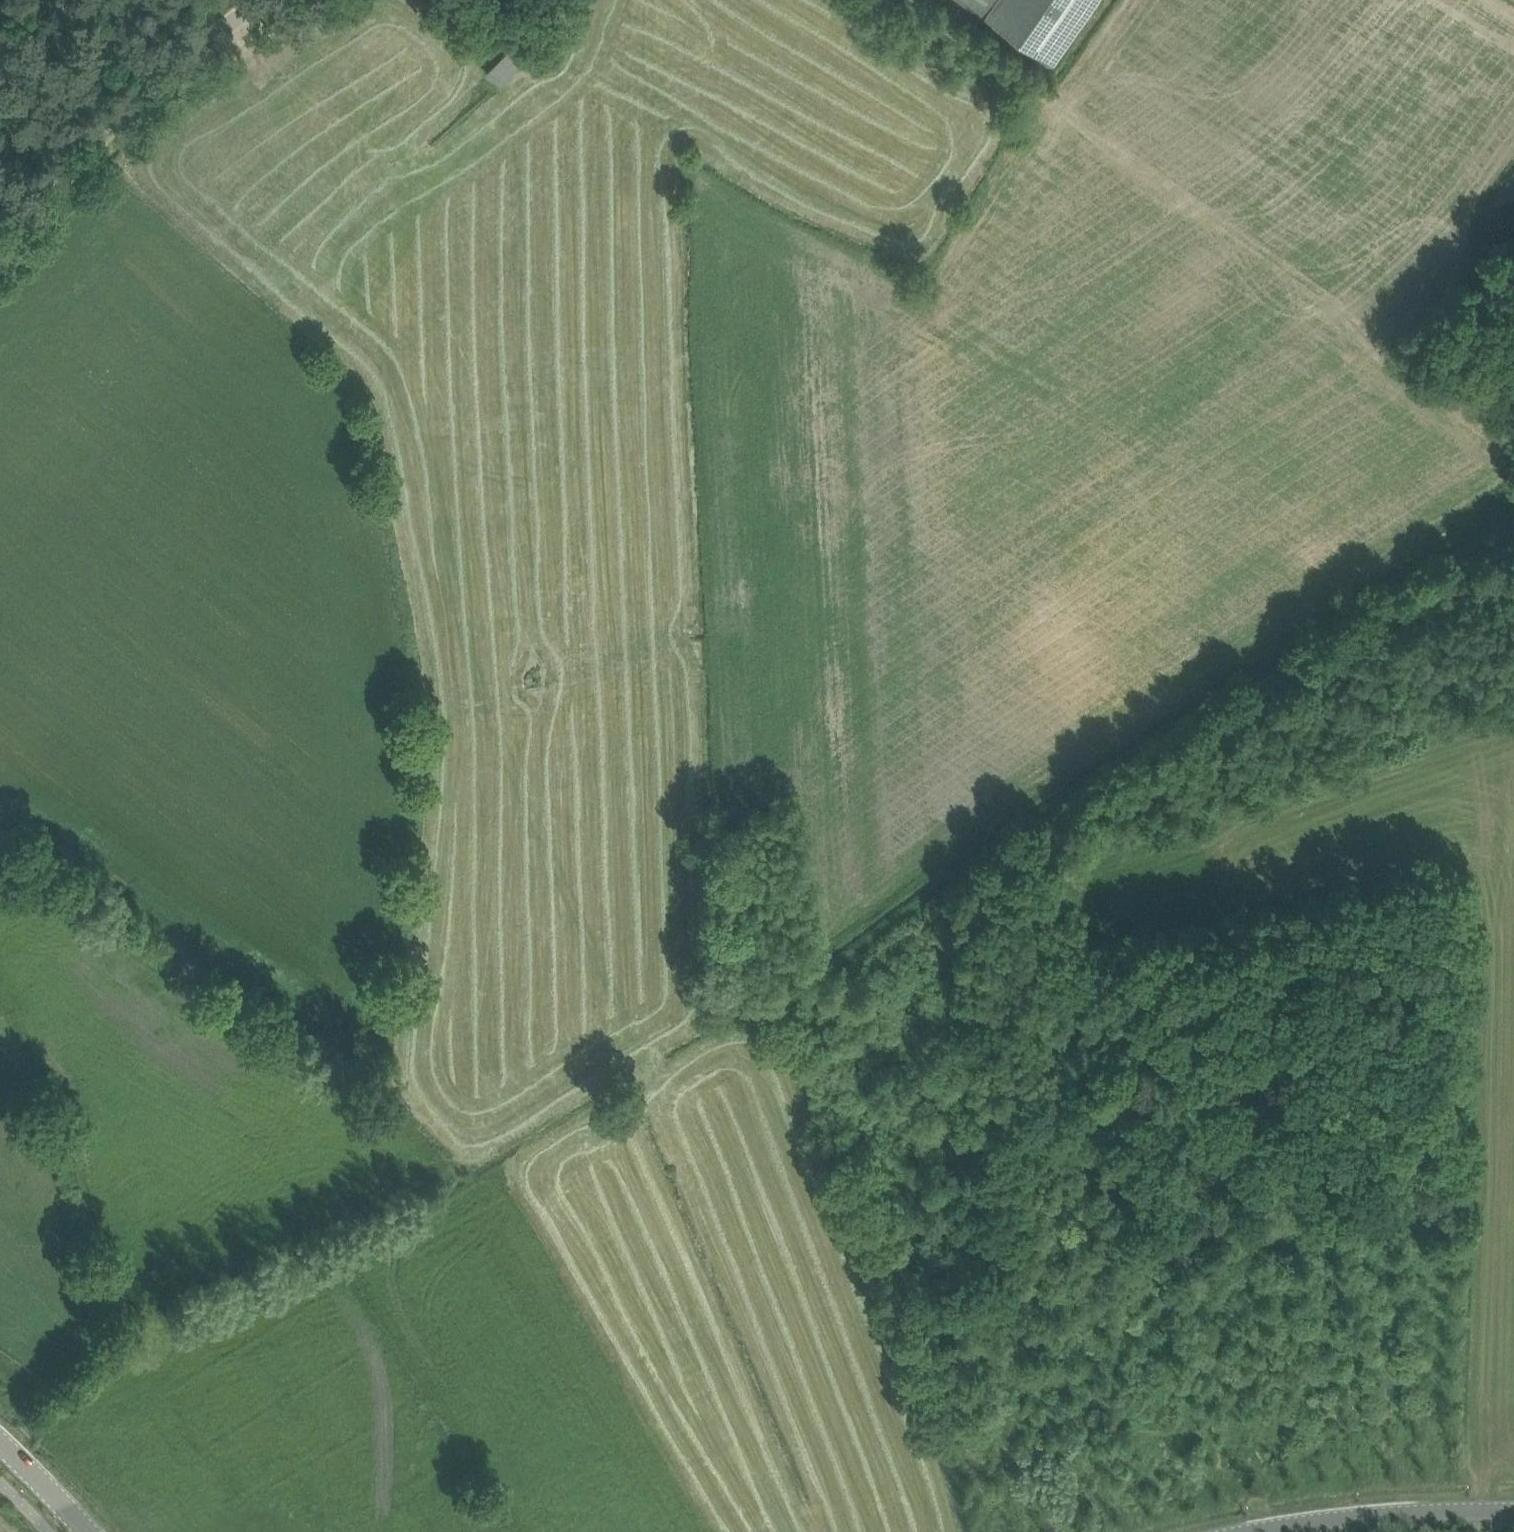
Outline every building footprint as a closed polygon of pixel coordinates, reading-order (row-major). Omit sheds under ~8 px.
[(982,12),(991,0),(965,0),(982,12)] [(985,12),(1055,61),(1097,0),(994,0),(985,12)] [(500,84),(526,58),(512,44),(486,70),(500,84)]
